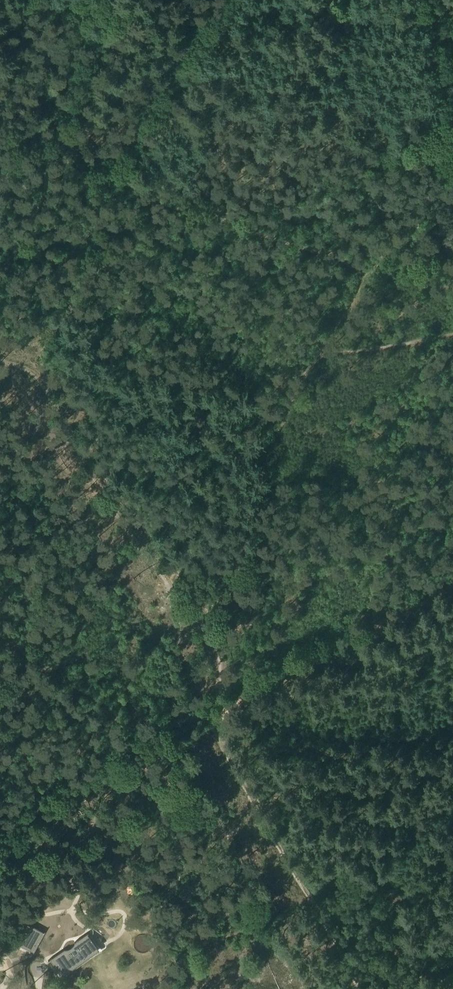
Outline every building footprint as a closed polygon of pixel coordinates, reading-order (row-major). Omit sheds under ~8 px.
[(30,927),(22,942),(31,947),(39,932),(30,927)] [(66,949),(55,957),(61,966),(62,966),(62,967),(63,967),(63,968),(64,968),(65,968),(66,968),(67,968),(68,968),(69,968),(70,968),(70,967),(71,967),(71,966),(72,966),(72,965),(73,964),(74,963),(75,962),(76,962),(77,961),(78,961),(79,960),(80,960),(81,960),(82,960),(83,959),(84,959),(85,959),(86,958),(87,958),(88,957),(89,956),(90,955),(90,954),(91,953),(91,952),(92,951),(92,950),(92,949),(92,948),(92,947),(92,946),(92,945),(91,944),(91,943),(90,942),(86,935),(76,942),(76,943),(75,944),(75,945),(74,945),(73,946),(73,947),(72,947),(71,948),(70,948),(69,949),(68,949),(67,949),(66,949)]
